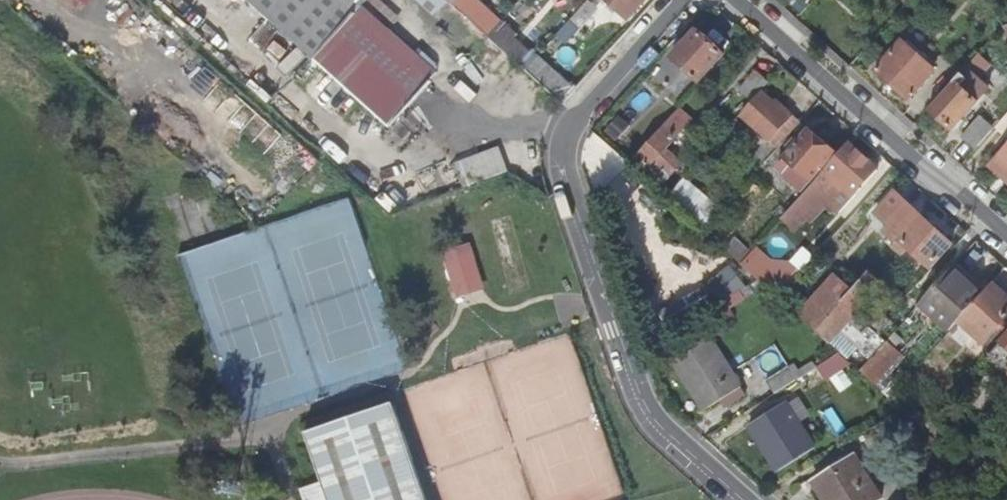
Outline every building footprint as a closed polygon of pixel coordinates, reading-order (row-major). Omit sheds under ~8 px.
[(314,61),(355,14),(362,6),(367,0),(247,0),(314,61)] [(452,6),(486,37),(492,30),(458,0),(457,0),(452,6)] [(623,16),(637,0),(605,0),(623,16)] [(602,17),(585,2),(567,22),(576,30),(586,19),(594,26),(602,17)] [(438,74),(362,6),(355,14),(431,82),(438,74)] [(431,82),(355,14),(314,61),(391,129),(431,82)] [(518,44),(513,43),(510,42),(494,28),(492,30),(486,37),(523,71),(530,64),(535,58),(518,44)] [(721,55),(695,32),(672,58),(698,81),(721,55)] [(932,69),(900,41),(875,70),(906,98),(932,69)] [(963,69),(976,78),(988,62),(977,54),(963,69)] [(567,97),(530,64),(523,71),(561,105),(567,97)] [(985,87),(976,78),(963,69),(928,110),(949,128),(985,87)] [(739,90),(752,102),(761,91),(768,83),(755,72),(739,90)] [(801,120),(792,113),(791,114),(785,122),(770,109),(775,102),(761,91),(752,102),(740,116),(768,141),(772,136),(776,139),(778,136),(784,140),(801,120)] [(785,122),(791,114),(776,101),(775,102),(770,109),(785,122)] [(678,107),(634,157),(662,183),(680,163),(665,148),(691,119),(678,107)] [(959,140),(971,151),(991,128),(978,118),(959,140)] [(833,151),(806,129),(786,152),(811,175),(833,151)] [(500,139),(432,158),(436,175),(411,182),(414,193),(434,188),(435,190),(509,169),(500,139)] [(987,164),(1006,182),(1006,143),(987,164)] [(876,171),(846,145),(783,216),(794,227),(806,214),(804,213),(824,192),(823,190),(830,182),(835,186),(840,181),(856,194),(876,171)] [(952,245),(895,192),(876,214),(889,225),(882,232),(895,244),(891,248),(901,257),(909,249),(931,269),(952,245)] [(692,222),(700,212),(680,194),(672,205),(692,222)] [(710,222),(700,212),(692,222),(701,231),(710,222)] [(481,285),(468,244),(444,251),(448,262),(475,287),(481,285)] [(770,274),(748,255),(738,265),(776,299),(792,280),(780,269),(773,270),(770,274)] [(448,262),(459,298),(465,296),(463,290),(475,287),(448,262)] [(714,278),(730,298),(748,284),(732,264),(714,278)] [(953,267),(920,305),(962,318),(983,294),(953,267)] [(853,291),(842,302),(859,317),(886,288),(885,287),(869,273),(857,286),(853,291)] [(853,291),(835,276),(799,316),(830,344),(846,326),(867,345),(851,362),(861,371),(861,370),(887,342),(879,335),(871,327),(859,317),(842,302),(853,291)] [(890,281),(885,287),(886,288),(888,290),(901,303),(907,297),(903,294),(903,293),(890,281)] [(1006,317),(1006,296),(993,283),(983,294),(962,318),(958,322),(983,344),(1006,317)] [(465,296),(480,292),(475,287),(463,290),(465,296)] [(886,295),(897,307),(901,303),(888,290),(886,295)] [(962,318),(920,305),(950,331),(958,322),(962,318)] [(883,313),(871,327),(879,335),(892,321),(883,313)] [(709,337),(672,359),(704,411),(724,399),(729,406),(746,396),(709,337)] [(1006,371),(1006,338),(991,357),(1006,371)] [(877,384),(903,355),(887,342),(861,370),(877,384)] [(839,353),(817,368),(825,380),(851,363),(839,353)] [(790,367),(767,382),(775,394),(798,380),(790,367)] [(902,409),(923,428),(929,420),(897,391),(890,398),(902,409)] [(305,433),(322,482),(301,490),(304,499),(426,499),(393,403),(305,433)] [(749,426),(779,472),(815,449),(785,403),(749,426)] [(827,499),(881,499),(852,455),(824,473),(828,479),(817,485),(827,499)] [(824,473),(814,479),(817,485),(828,479),(824,473)]
